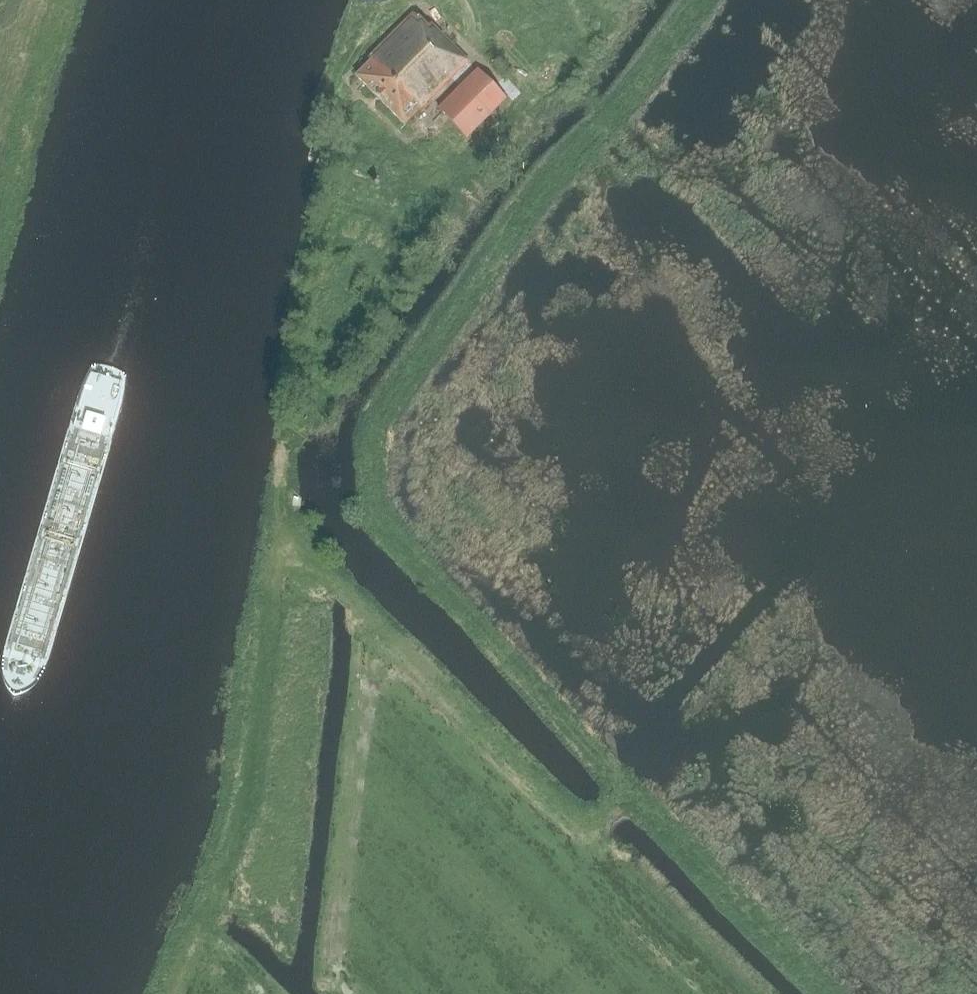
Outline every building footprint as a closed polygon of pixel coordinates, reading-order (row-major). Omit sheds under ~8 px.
[(356,76),(406,126),(470,62),(432,25),(428,29),(415,15),(374,54),(369,58),(371,60),(356,76)] [(437,108),(466,139),(507,98),(477,68),(437,108)]
